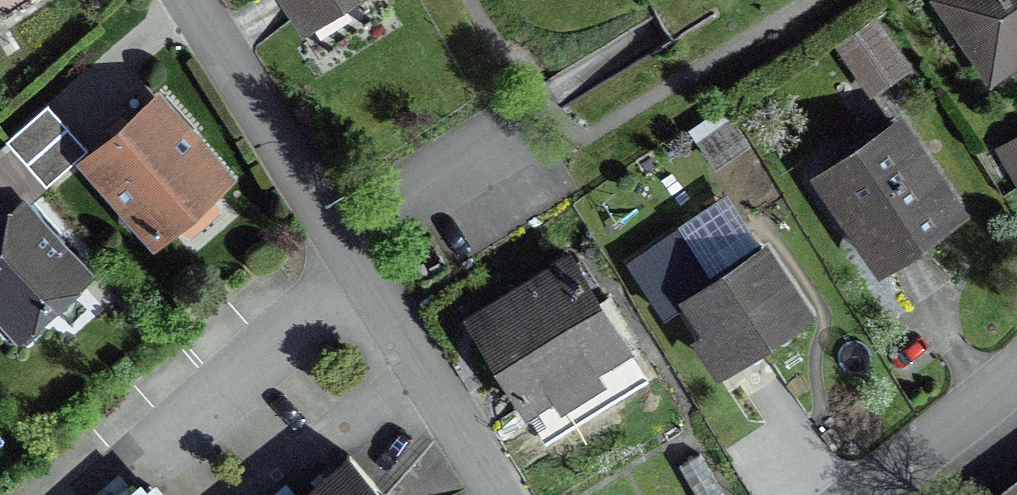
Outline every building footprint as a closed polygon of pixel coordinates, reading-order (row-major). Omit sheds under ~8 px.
[(307,34),(362,0),(287,0),(307,34)] [(980,78),(1016,53),(1016,0),(929,0),(980,78)] [(901,73),(869,26),(835,49),(868,96),(901,73)] [(231,178),(158,97),(81,167),(155,248),(231,178)] [(47,105),(6,142),(48,188),(89,151),(47,105)] [(892,122),(806,178),(867,273),(953,216),(892,122)] [(741,151),(726,128),(702,144),(717,167),(741,151)] [(997,154),(1016,187),(1016,142),(997,154)] [(0,228),(0,320),(21,344),(93,280),(25,205),(0,228)] [(754,245),(677,300),(696,327),(682,337),(711,377),(801,312),(754,245)] [(563,256),(456,319),(514,418),(545,400),(554,415),(598,390),(588,374),(622,355),(563,256)] [(295,494),(369,494),(336,458),(295,494)]
